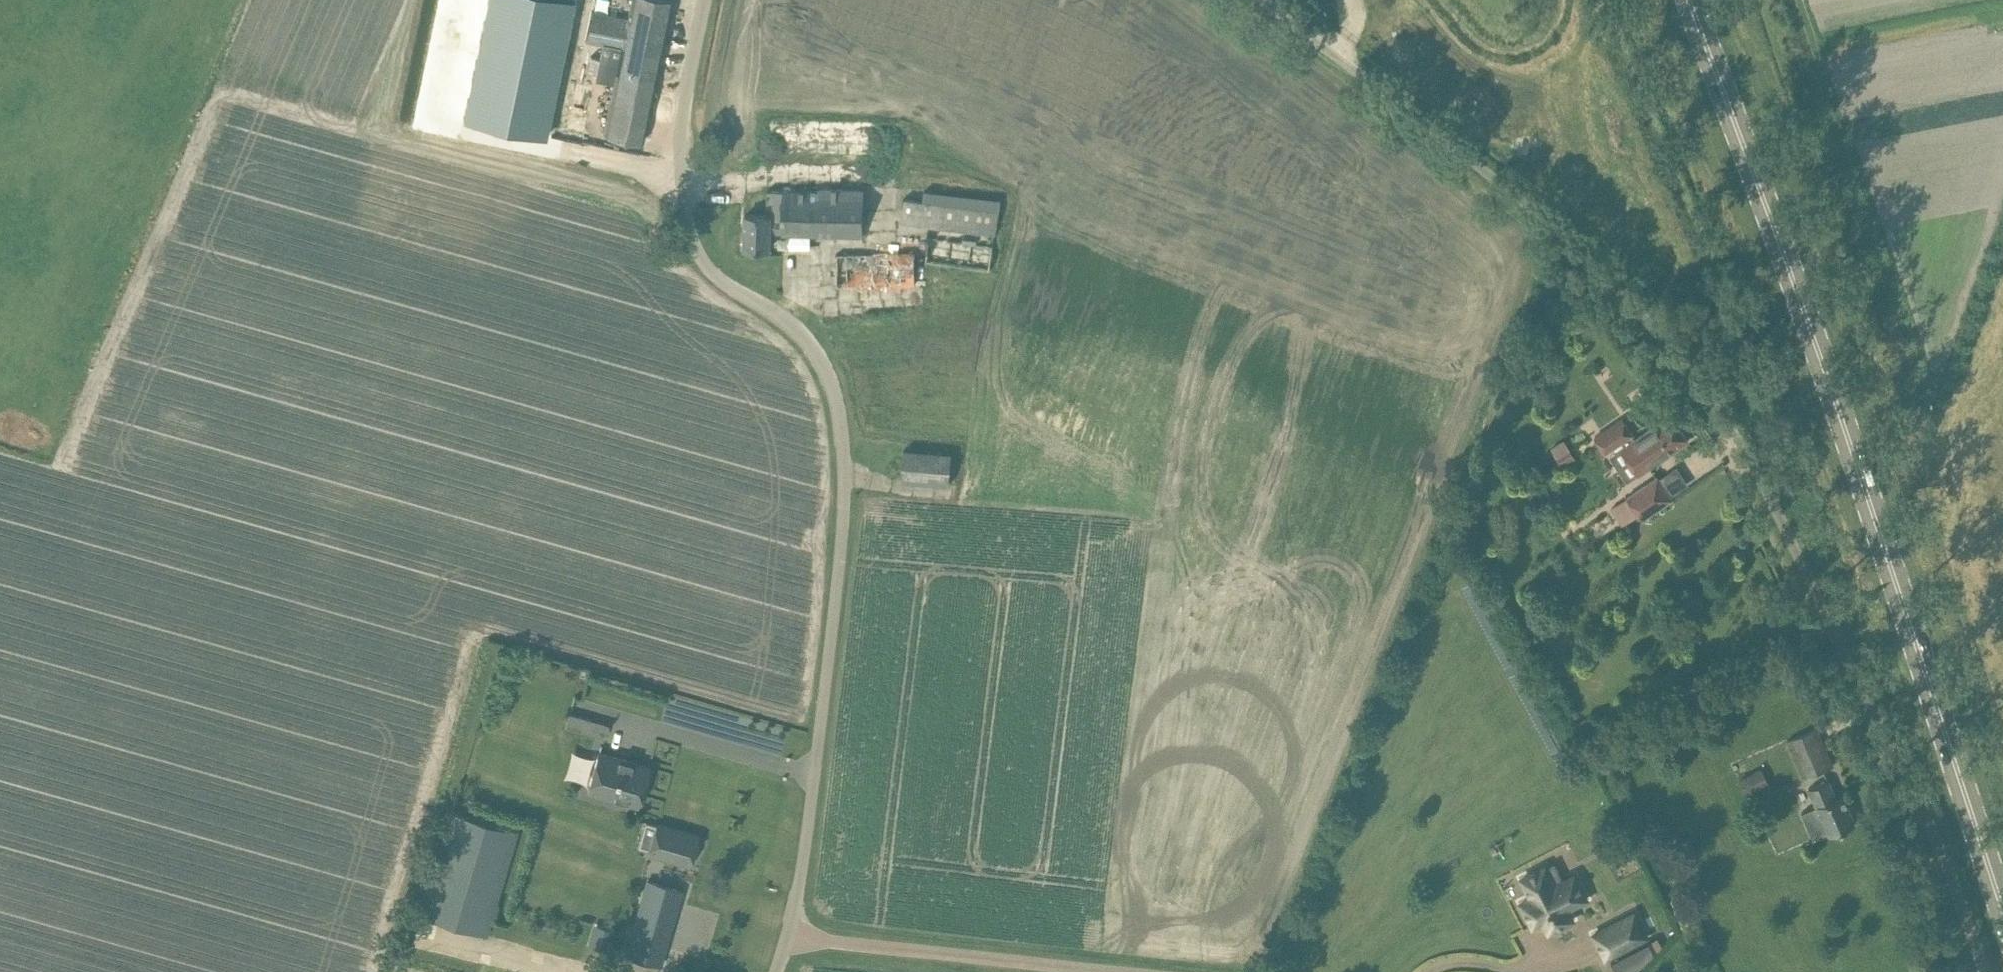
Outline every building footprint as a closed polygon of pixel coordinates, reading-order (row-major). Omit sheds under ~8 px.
[(486,11),(449,0),(429,0),(362,225),(418,242),(486,11)] [(488,120),(547,132),(573,7),(552,3),(539,0),(513,0),(488,120)] [(586,41),(602,44),(621,48),(614,82),(604,133),(642,141),(671,0),(631,0),(628,18),(592,11),(586,41)] [(863,236),(864,189),(819,188),(819,191),(767,190),(767,215),(745,214),(745,247),(770,248),(770,232),(782,232),(782,234),(863,236)] [(901,223),(997,234),(1000,197),(966,194),(965,204),(904,197),(901,223)] [(988,270),(993,245),(980,243),(976,267),(988,270)] [(914,251),(837,253),(837,284),(915,282),(914,251)] [(1640,473),(1689,440),(1671,414),(1638,436),(1625,416),(1593,437),(1605,453),(1619,443),(1625,451),(1640,473)] [(1564,438),(1551,447),(1563,466),(1576,457),(1564,438)] [(952,453),(924,450),(904,449),(902,480),(949,484),(952,453)] [(1626,497),(1611,507),(1622,525),(1637,515),(1641,520),(1673,498),(1671,495),(1659,477),(1657,474),(1625,496),(1626,497)] [(594,720),(591,730),(606,735),(609,724),(594,720)] [(1804,778),(1834,765),(1818,728),(1788,741),(1804,778)] [(648,766),(599,752),(588,790),(638,804),(648,766)] [(1752,770),(1746,758),(1732,764),(1738,777),(1752,770)] [(1837,796),(1829,779),(1809,788),(1817,805),(1801,812),(1814,839),(1830,832),(1830,833),(1856,822),(1843,793),(1837,796)] [(452,812),(421,916),(486,935),(517,832),(452,812)] [(698,834),(657,822),(649,852),(689,864),(698,834)] [(1538,894),(1522,902),(1534,925),(1544,919),(1550,930),(1572,918),(1567,907),(1586,897),(1574,875),(1564,880),(1554,862),(1545,866),(1528,875),(1538,894)] [(647,880),(626,955),(660,965),(682,890),(647,880)] [(1594,934),(1606,957),(1647,936),(1634,913),(1594,934)] [(1611,959),(1617,971),(1631,971),(1654,951),(1648,940),(1611,959)]
